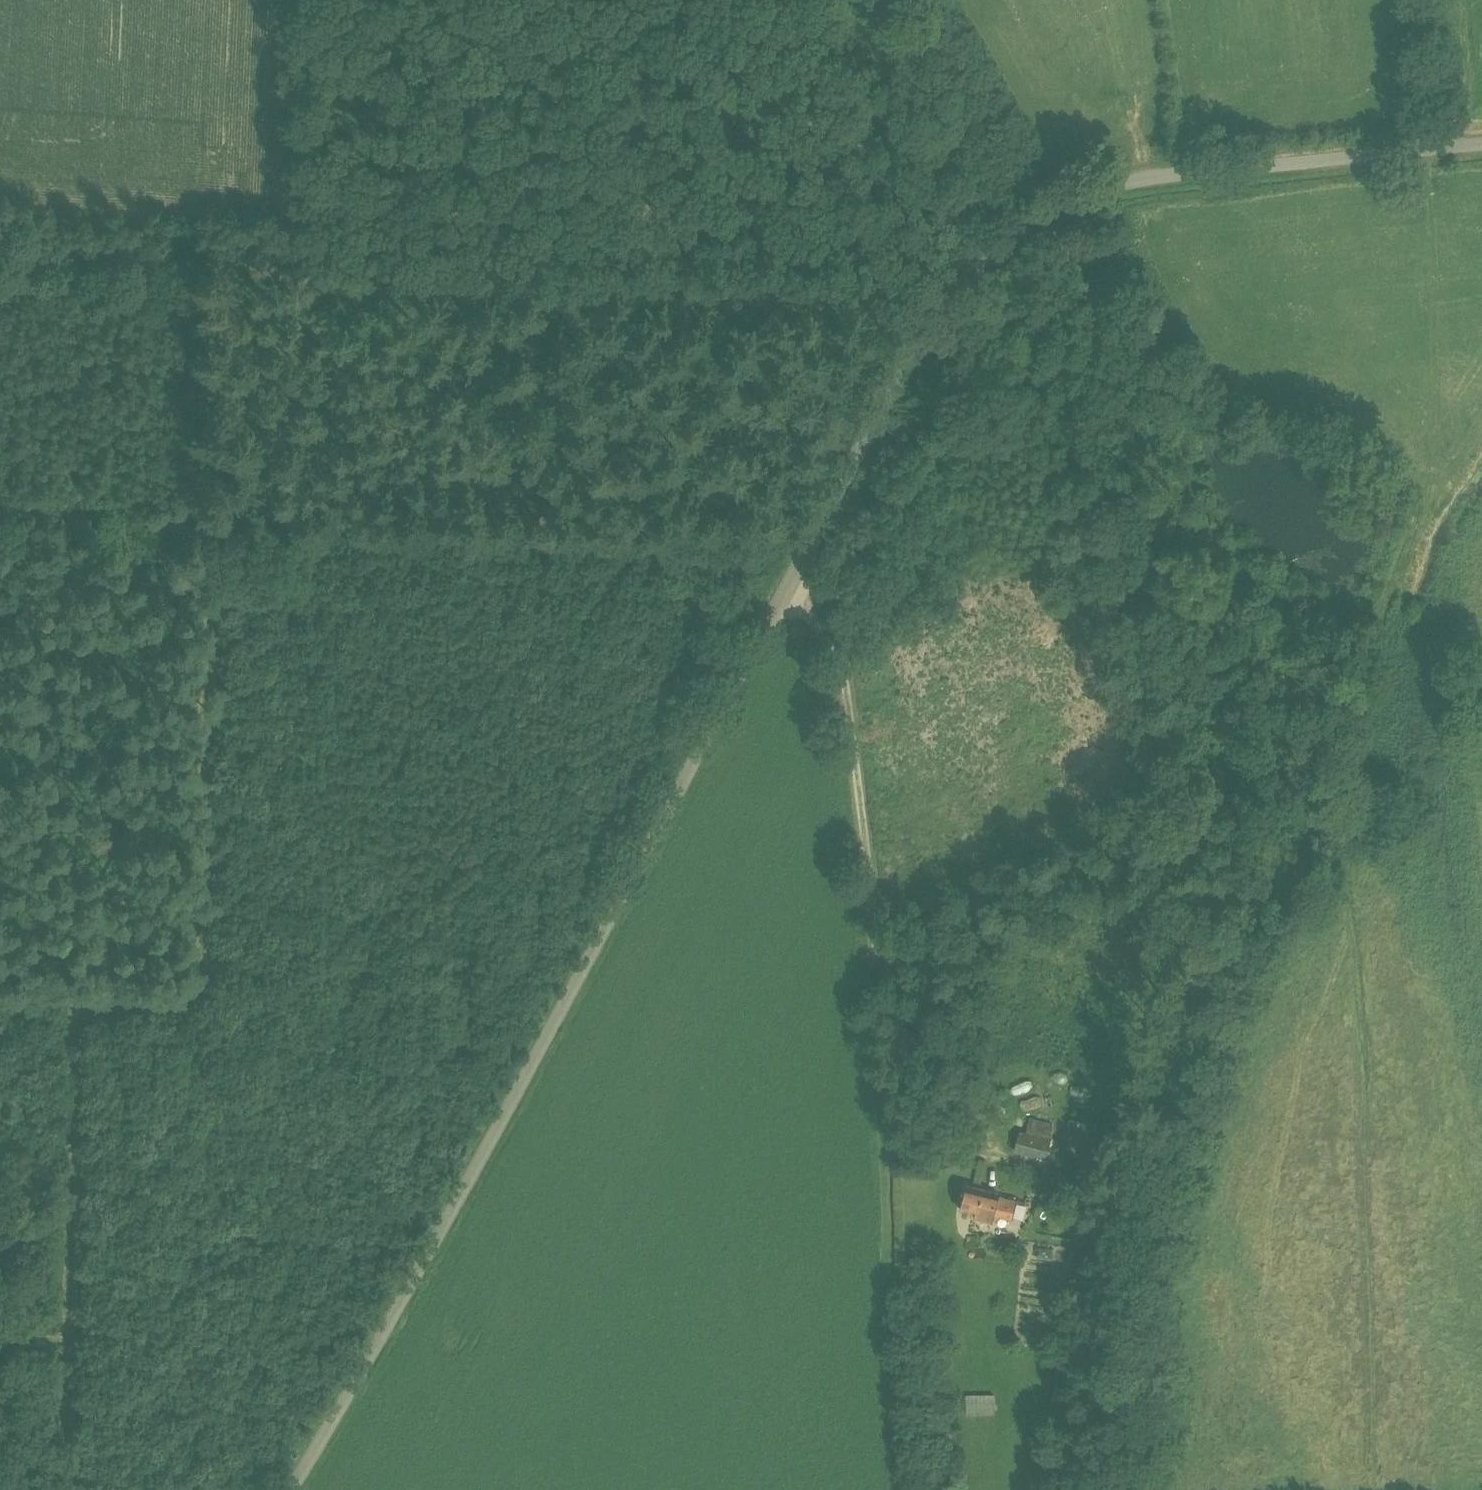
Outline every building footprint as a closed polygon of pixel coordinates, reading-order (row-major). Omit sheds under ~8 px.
[(1015,1151),(1046,1158),(1050,1139),(1020,1132),(1015,1151)] [(1062,1151),(1076,1153),(1076,1136),(1066,1134),(1062,1151)] [(962,1211),(977,1215),(976,1217),(991,1222),(993,1214),(1012,1220),(1017,1204),(999,1199),(1000,1195),(969,1186),(962,1211)] [(533,1304),(515,1317),(520,1323),(538,1310),(533,1304)] [(967,1395),(967,1413),(995,1413),(994,1394),(967,1395)]
